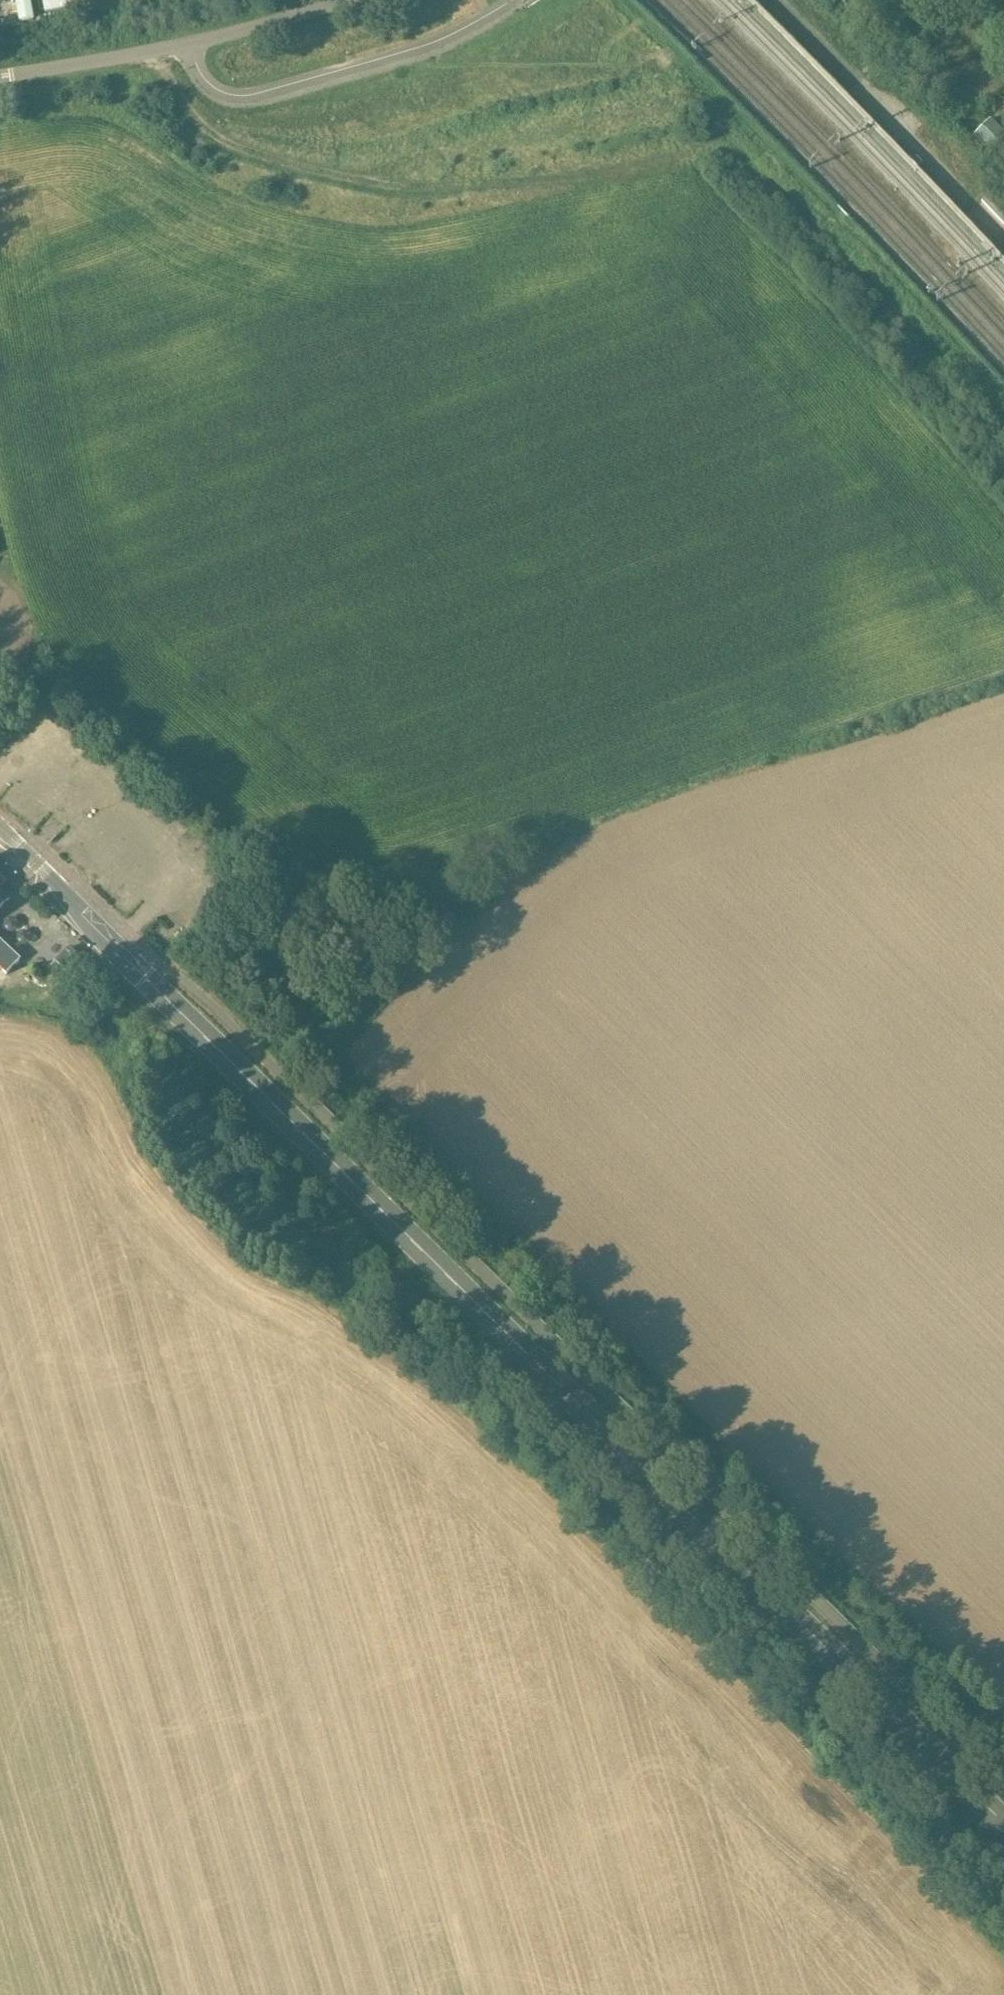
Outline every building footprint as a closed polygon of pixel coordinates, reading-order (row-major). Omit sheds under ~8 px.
[(36,18),(33,0),(16,0),(20,21),(36,18)] [(46,12),(86,4),(86,0),(43,0),(46,12)] [(1003,151),(1003,133),(990,120),(976,135),(999,157),(1003,151)] [(1003,226),(1003,206),(993,194),(982,203),(1003,226)] [(11,898),(0,887),(0,909),(11,898)] [(7,976),(22,961),(0,940),(0,969),(7,976)] [(66,969),(79,957),(70,948),(57,960),(66,969)]
